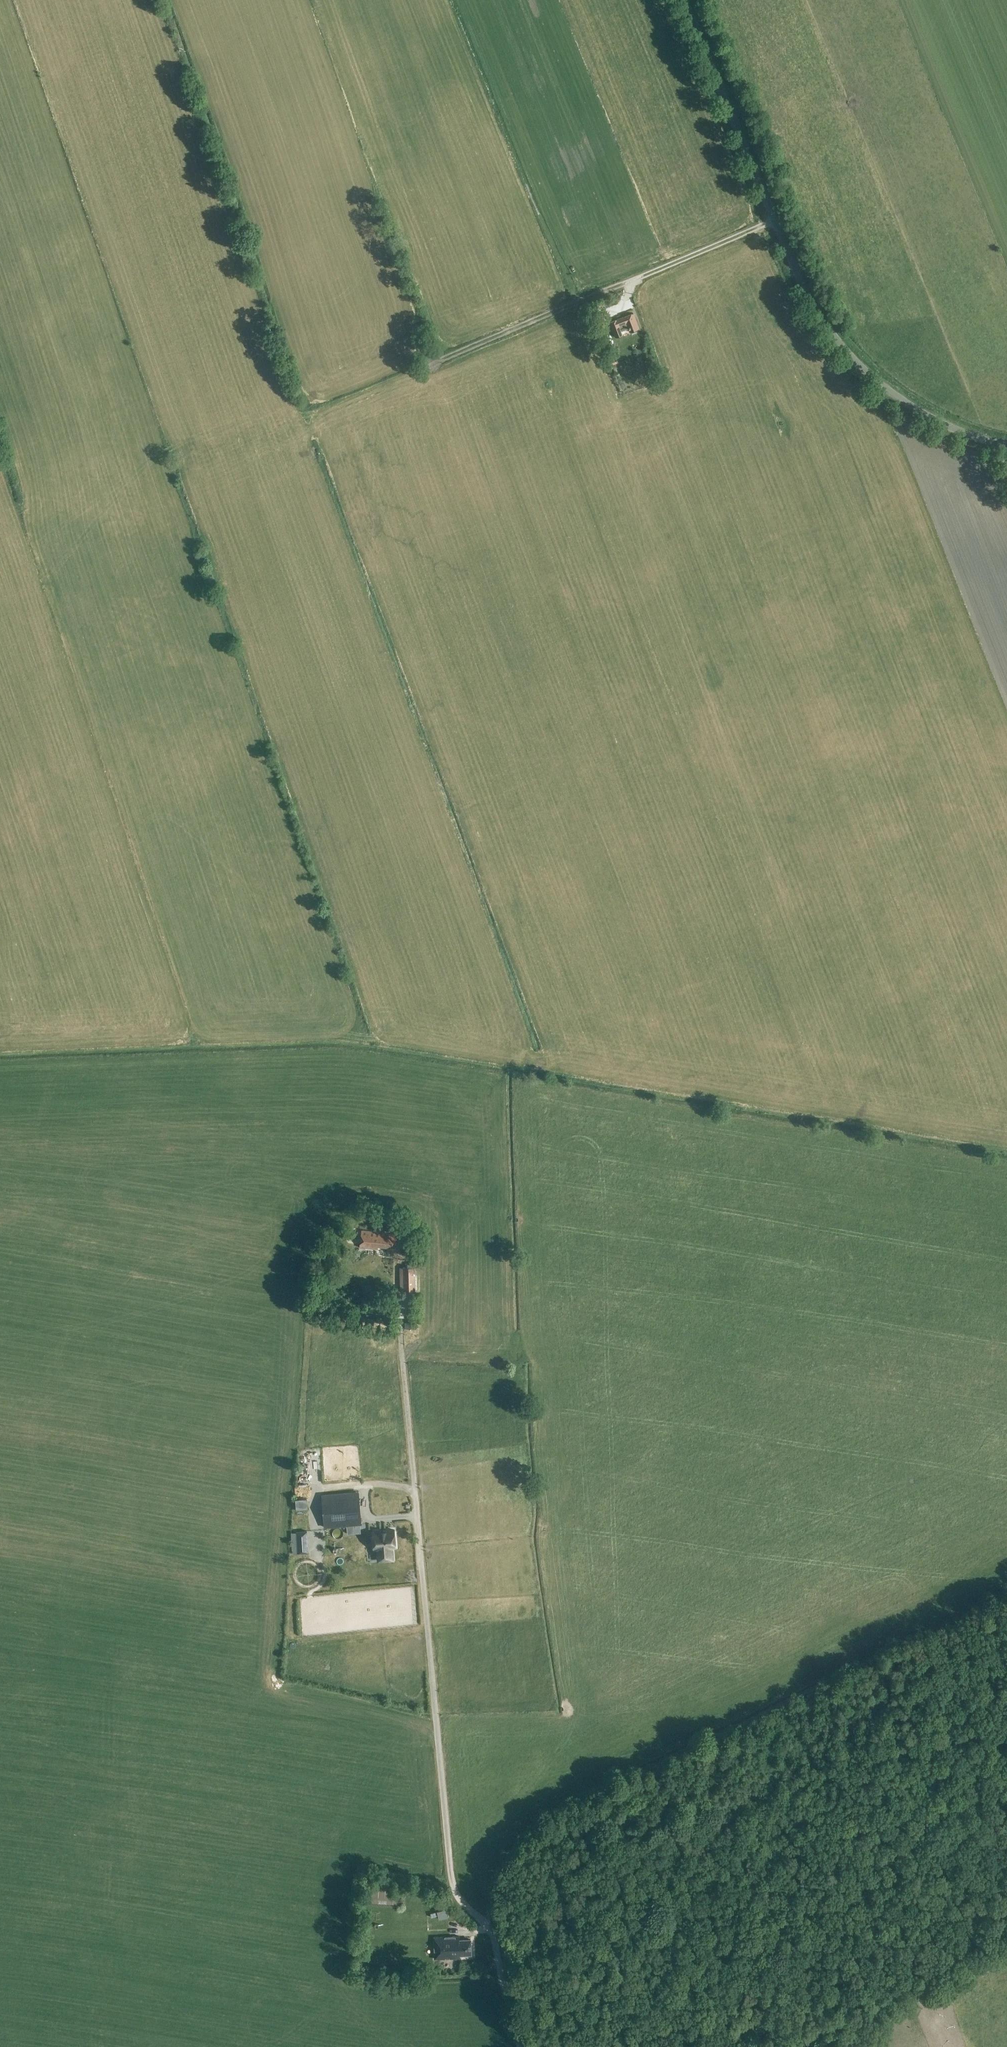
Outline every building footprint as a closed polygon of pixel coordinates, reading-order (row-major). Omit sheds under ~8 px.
[(630,332),(639,329),(634,314),(610,322),(615,337),(622,335),(619,325),(626,323),(630,332)] [(361,1230),(359,1247),(377,1249),(378,1246),(394,1248),(396,1234),(361,1230)] [(414,1267),(403,1268),(403,1291),(415,1290),(414,1267)] [(323,1501),(324,1527),(360,1525),(359,1499),(323,1501)] [(372,1532),(374,1549),(377,1549),(379,1561),(393,1559),(392,1547),(396,1547),(394,1530),(372,1532)] [(296,1531),(297,1554),(308,1553),(307,1531),(296,1531)] [(447,1909),(437,1911),(439,1919),(449,1917),(447,1909)] [(459,1937),(433,1938),(434,1959),(460,1958),(460,1955),(471,1954),(470,1940),(459,1940),(459,1937)]
